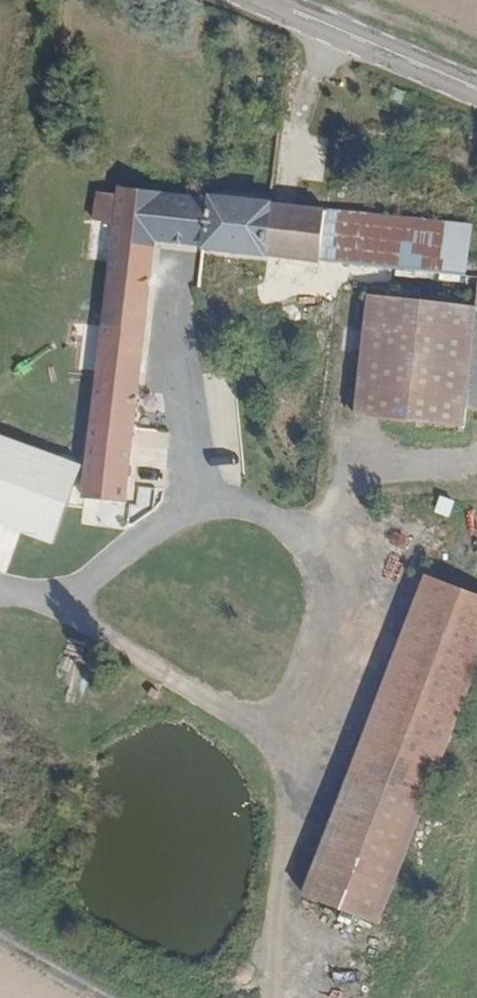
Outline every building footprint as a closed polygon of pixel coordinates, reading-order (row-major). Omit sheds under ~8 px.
[(405,132),(410,119),(396,114),(391,127),(405,132)] [(209,253),(214,201),(100,188),(66,470),(63,497),(106,501),(136,245),(209,253)] [(476,266),(476,228),(276,206),(214,201),(209,253),(475,281),(476,268),(476,266)] [(476,268),(475,281),(472,311),(460,413),(476,415),(476,268)] [(460,413),(472,311),(364,300),(349,422),(457,436),(460,413)] [(434,512),(449,518),(455,501),(440,496),(434,512)] [(476,693),(476,597),(433,578),(397,666),(301,899),(380,932),(431,807),(476,693)]
